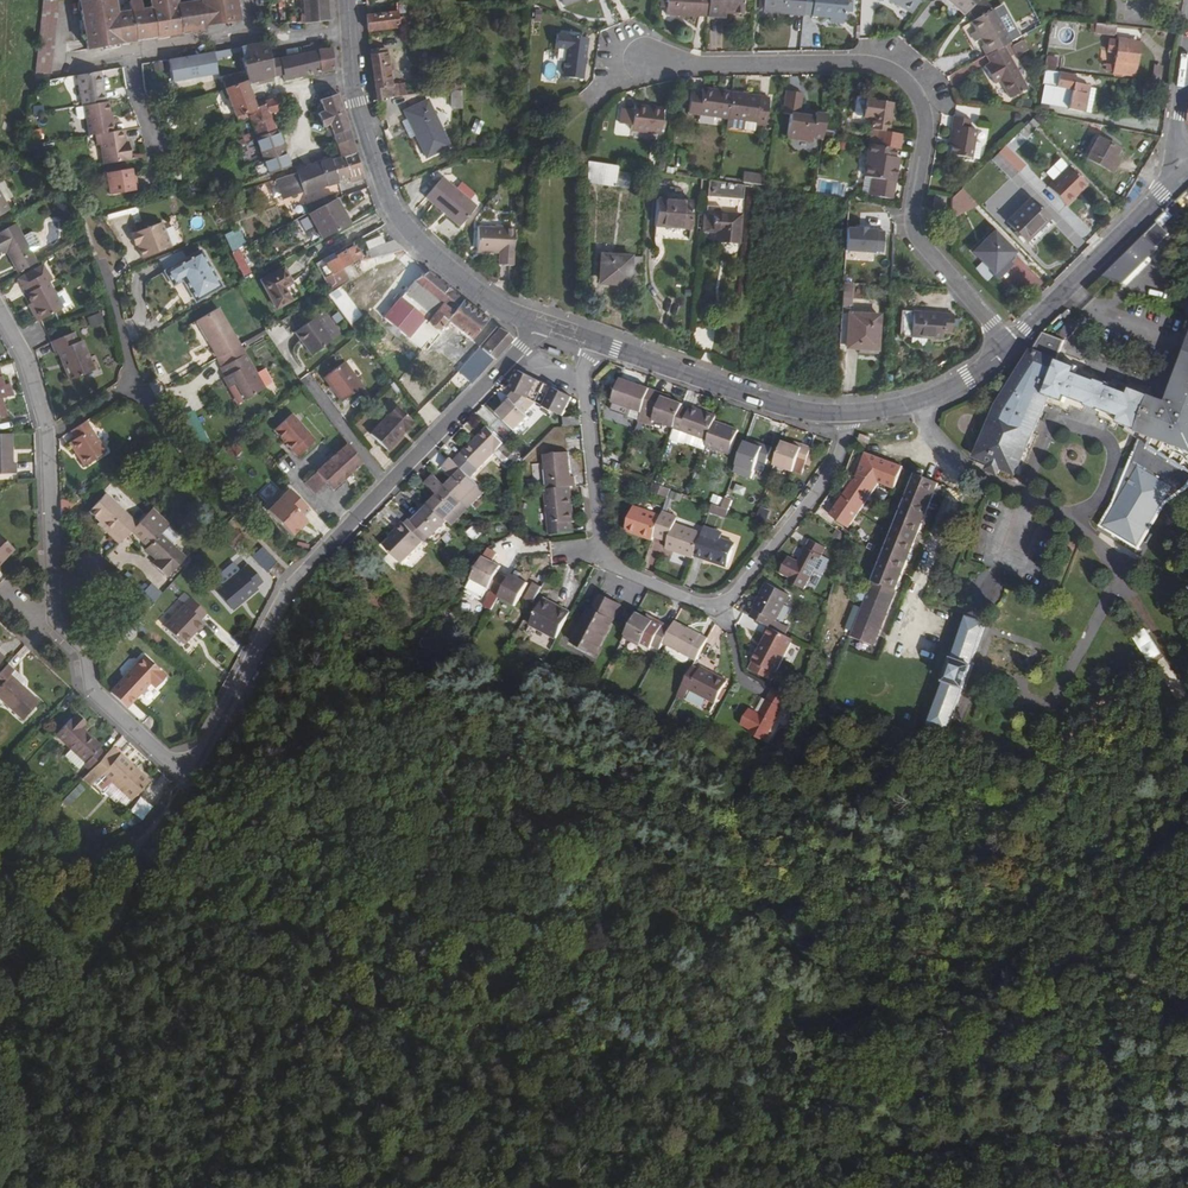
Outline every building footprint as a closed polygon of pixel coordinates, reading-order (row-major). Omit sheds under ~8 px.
[(36,67),(54,69),(62,0),(43,0),(36,67)] [(88,48),(121,43),(121,41),(135,40),(135,38),(155,35),(155,37),(181,33),(181,32),(204,28),(204,26),(237,22),(235,0),(201,0),(201,3),(177,7),(176,0),(150,0),(152,9),(118,14),(116,0),(82,0),(88,48)] [(307,18),(307,22),(328,20),(327,0),(306,0),(307,18)] [(710,0),(668,0),(666,18),(709,21),(710,0)] [(709,21),(727,22),(727,17),(744,18),(745,0),(710,0),(709,21)] [(806,0),(765,0),(764,15),(804,20),(806,0)] [(804,20),(846,24),(849,0),(806,0),(804,20)] [(921,0),(876,0),(883,4),(885,1),(912,16),(921,0)] [(982,0),(945,0),(965,18),(982,0)] [(1011,30),(999,9),(993,13),(1005,34),(1011,30)] [(397,11),(367,14),(369,32),(399,29),(398,25),(397,11)] [(981,51),(985,60),(1004,50),(1011,45),(1005,34),(993,13),(972,25),(985,49),(981,51)] [(1112,25),(1094,23),(1093,34),(1113,36),(1114,25),(1112,25)] [(556,79),(582,81),(586,39),(582,39),(583,35),(568,33),(568,38),(555,37),(553,65),(557,65),(556,79)] [(975,44),(980,41),(976,34),(971,36),(975,44)] [(1023,49),(1019,41),(1011,45),(1004,50),(985,60),(988,65),(983,68),(992,85),(997,82),(1007,100),(1026,90),(1010,61),(1008,57),(1023,49)] [(273,76),(273,59),(268,43),(249,46),(242,47),(243,63),(249,83),(251,82),(273,76)] [(1103,55),(1116,56),(1115,68),(1106,67),(1106,73),(1135,76),(1138,44),(1117,43),(1105,43),(1103,55)] [(1008,57),(1010,61),(1025,52),(1023,49),(1008,57)] [(171,60),(174,82),(218,75),(215,59),(231,56),(230,50),(171,60)] [(309,52),(304,53),(307,75),(319,72),(323,72),(333,69),(331,50),(309,52)] [(388,52),(370,54),(377,103),(382,103),(382,100),(427,95),(426,83),(415,84),(414,80),(404,82),(403,85),(394,86),(388,52)] [(304,53),(279,58),(280,74),(281,81),(307,75),(304,53)] [(1046,69),(1057,70),(1058,56),(1047,56),(1046,69)] [(82,105),(84,105),(105,102),(100,72),(77,76),(82,105)] [(1057,75),(1057,74),(1044,73),(1043,78),(1057,79),(1056,89),(1041,87),(1041,89),(1069,94),(1066,111),(1081,114),(1086,87),(1070,84),(1071,78),(1057,75)] [(223,84),(225,89),(245,82),(243,76),(223,84)] [(1043,78),(1041,87),(1056,89),(1057,79),(1043,78)] [(249,91),(247,82),(245,82),(235,86),(225,89),(235,118),(256,111),(255,108),(254,105),(252,98),(249,91)] [(447,87),(448,92),(461,90),(465,89),(464,83),(461,84),(454,85),(455,86),(447,87)] [(726,121),(730,96),(700,91),(700,98),(690,97),(687,116),(726,121)] [(810,140),(821,142),(824,121),(797,118),(800,95),(785,93),(781,116),(788,116),(784,140),(809,143),(810,140)] [(352,140),(337,96),(321,100),(323,104),(319,111),(325,129),(326,129),(327,129),(331,128),(334,137),(337,144),(352,140)] [(741,97),(730,96),(726,121),(755,125),(754,130),(764,131),(768,101),(749,98),(741,97)] [(282,110),(279,98),(265,102),(265,105),(255,108),(256,111),(235,118),(233,118),(230,120),(232,125),(249,119),(254,133),(242,138),(243,140),(234,143),(235,145),(221,151),(222,155),(256,140),(256,139),(276,131),(270,114),(282,110)] [(89,136),(98,134),(113,132),(108,101),(105,102),(84,105),(89,136)] [(430,103),(408,113),(428,157),(451,146),(430,103)] [(893,154),(897,155),(900,139),(886,137),(891,107),(863,103),(860,122),(869,124),(868,134),(876,136),(873,151),(893,154)] [(86,118),(84,105),(82,105),(75,107),(77,117),(80,119),(86,118)] [(629,127),(629,131),(663,137),(666,111),(632,106),(631,112),(620,110),(618,125),(629,127)] [(474,119),(472,131),(480,133),(483,121),(474,119)] [(1023,141),(1035,129),(1029,122),(1016,135),(1023,141)] [(953,136),(949,154),(947,163),(968,167),(971,151),(973,140),(965,138),(967,130),(950,127),(949,135),(953,136)] [(103,144),(107,164),(134,160),(132,146),(129,147),(128,141),(126,130),(113,132),(98,134),(99,145),(103,144)] [(290,168),(276,131),(256,139),(256,140),(265,164),(255,169),(258,180),(290,168)] [(1002,149),(1008,155),(1023,141),(1016,135),(1002,149)] [(365,179),(352,140),(337,144),(341,157),(332,160),(338,182),(349,178),(352,183),(365,179)] [(1095,141),(1084,162),(1109,175),(1115,163),(1112,161),(1117,152),(1095,141)] [(995,155),(1014,175),(1021,168),(1008,155),(1002,149),(995,155)] [(873,151),(868,150),(862,183),(871,184),(868,200),(888,204),(894,170),(886,169),(887,163),(891,164),(893,154),(873,151)] [(971,151),(968,167),(975,169),(978,153),(971,151)] [(1006,182),(1014,175),(995,155),(987,162),(1006,182)] [(338,182),(332,160),(303,170),(289,175),(275,180),(282,199),(302,193),(302,194),(338,182)] [(177,166),(180,172),(192,168),(189,161),(177,166)] [(587,164),(587,186),(618,191),(621,175),(622,170),(587,164)] [(135,182),(134,176),(133,169),(110,173),(113,195),(140,190),(139,181),(135,182)] [(1073,198),(1084,188),(1068,172),(1047,193),(1065,212),(1076,201),(1073,198)] [(621,175),(618,191),(631,193),(633,177),(621,175)] [(646,194),(647,177),(638,176),(637,194),(646,194)] [(763,180),(742,176),(741,186),(761,190),(763,180)] [(446,209),(462,222),(474,207),(440,178),(426,195),(444,212),(446,209)] [(263,185),(269,197),(280,192),(274,180),(263,185)] [(845,196),(846,183),(819,180),(818,193),(845,196)] [(717,185),(704,183),(703,198),(712,198),(713,192),(722,193),(721,199),(726,199),(742,201),(743,189),(717,185)] [(1086,191),(1084,188),(1073,198),(1076,201),(1086,191)] [(11,210),(0,190),(0,216),(11,210)] [(947,213),(947,217),(972,207),(957,191),(947,201),(947,213)] [(934,196),(932,207),(943,209),(945,198),(934,196)] [(336,199),(316,210),(309,213),(323,239),(350,224),(340,205),(336,199)] [(1025,202),(1003,225),(1027,249),(1050,226),(1025,202)] [(692,205),(657,203),(654,241),(655,241),(654,252),(688,254),(688,243),(689,243),(692,205)] [(947,217),(947,221),(975,210),(972,207),(947,217)] [(119,220),(137,215),(135,208),(117,214),(119,220)] [(460,225),(462,222),(446,209),(444,212),(460,225)] [(720,217),(720,210),(707,209),(706,217),(705,216),(704,235),(716,235),(716,245),(739,246),(741,218),(724,217),(720,217)] [(1145,237),(1159,251),(1172,238),(1174,234),(1168,228),(1177,218),(1171,212),(1145,237)] [(158,220),(129,230),(137,255),(167,245),(158,220)] [(20,274),(39,264),(17,225),(0,234),(0,250),(5,247),(8,253),(20,274)] [(846,253),(885,254),(887,229),(847,227),(846,253)] [(515,265),(515,240),(515,231),(515,230),(480,229),(480,250),(502,250),(502,254),(502,265),(515,265)] [(31,232),(23,236),(31,250),(39,245),(40,241),(35,233),(31,232)] [(989,274),(1003,261),(1009,254),(989,235),(969,255),(989,274)] [(1145,237),(1106,276),(1126,285),(1159,251),(1145,237)] [(234,238),(226,242),(232,255),(240,251),(234,238)] [(404,250),(393,240),(367,254),(367,256),(369,260),(404,250)] [(335,274),(344,269),(361,260),(354,247),(337,257),(338,259),(328,264),(334,275),(335,274)] [(200,250),(164,271),(185,307),(221,286),(200,250)] [(252,272),(240,251),(232,255),(245,279),(248,277),(247,275),(252,272)] [(612,286),(641,288),(643,259),(631,259),(602,256),(600,281),(612,282),(612,286)] [(1009,268),(1003,261),(989,274),(988,276),(994,282),(1009,268)] [(20,280),(24,287),(49,273),(45,267),(20,280)] [(284,269),(263,282),(278,308),(292,300),(285,288),(292,283),(284,269)] [(335,274),(341,287),(351,282),(344,269),(335,274)] [(34,310),(40,322),(42,321),(64,309),(50,283),(53,281),(49,273),(24,287),(35,309),(34,310)] [(471,341),(488,320),(428,273),(415,281),(402,298),(399,295),(395,300),(398,303),(386,318),(409,337),(422,321),(425,317),(439,329),(446,320),(471,341)] [(525,287),(522,292),(531,296),(534,291),(525,287)] [(841,289),(839,315),(847,316),(849,289),(841,289)] [(203,348),(210,362),(233,348),(212,311),(183,328),(197,352),(203,348)] [(898,340),(910,340),(925,341),(940,343),(941,335),(950,335),(952,317),(911,314),(900,314),(898,340)] [(839,315),(837,349),(857,350),(857,347),(875,348),(877,318),(847,316),(839,315)] [(334,338),(315,316),(289,338),(308,360),(334,338)] [(97,325),(102,337),(112,333),(107,321),(97,325)] [(459,363),(454,368),(471,383),(494,358),(510,339),(498,329),(483,348),(480,346),(474,353),(476,355),(465,368),(459,363)] [(74,333),(51,343),(55,353),(58,352),(70,381),(95,372),(82,341),(78,343),(74,333)] [(979,452),(976,459),(991,465),(989,471),(1002,476),(1004,470),(1018,476),(1040,418),(1049,397),(1069,404),(1071,398),(1090,405),(1088,408),(1102,413),(1103,410),(1123,418),(1121,424),(1129,427),(1128,431),(1152,447),(1164,455),(1158,464),(1177,476),(1183,467),(1187,471),(1187,349),(1167,404),(1154,400),(1155,396),(1134,388),(1132,393),(1113,386),(1113,384),(1100,379),(1099,381),(1080,374),(1082,367),(1063,361),(1068,347),(1045,335),(1043,336),(1002,397),(979,452)] [(925,341),(910,340),(909,347),(925,348),(925,341)] [(857,347),(857,350),(857,355),(874,356),(875,348),(857,347)] [(231,386),(241,402),(260,391),(238,357),(233,348),(210,362),(215,371),(221,380),(219,381),(225,390),(226,389),(231,386)] [(341,363),(322,380),(342,404),(361,387),(341,363)] [(7,417),(2,399),(13,396),(9,384),(5,385),(0,368),(0,419),(7,417)] [(566,396),(518,371),(509,389),(512,391),(534,403),(561,416),(570,398),(567,396),(566,396)] [(641,413),(650,389),(621,378),(612,402),(614,403),(611,409),(629,416),(631,409),(641,413)] [(236,405),(241,402),(231,386),(226,389),(236,405)] [(361,387),(358,390),(369,404),(372,401),(361,387)] [(681,407),(682,403),(671,400),(661,396),(662,394),(650,389),(641,413),(639,418),(652,423),(653,420),(673,427),(681,407)] [(534,403),(512,391),(507,397),(509,399),(503,405),(496,412),(514,430),(527,417),(523,413),(534,403)] [(509,399),(507,397),(501,403),(503,405),(509,399)] [(401,435),(414,421),(400,407),(373,435),(390,451),(403,438),(401,435)] [(714,422),(716,416),(696,409),(695,412),(688,409),(681,407),(673,427),(707,440),(714,422)] [(298,457),(316,440),(292,414),(274,430),(298,457)] [(564,427),(568,426),(577,417),(563,419),(564,427)] [(577,417),(568,426),(579,425),(578,417),(577,417)] [(417,424),(414,421),(401,435),(403,438),(417,424)] [(106,452),(87,422),(72,432),(77,439),(70,443),(85,466),(106,452)] [(737,431),(714,422),(707,440),(705,447),(728,456),(737,431)] [(521,461),(485,427),(455,459),(472,475),(493,454),(511,471),(521,461)] [(670,436),(704,448),(705,447),(707,440),(673,427),(670,436)] [(0,435),(0,475),(16,475),(16,464),(13,464),(12,435),(0,435)] [(754,444),(744,441),(738,459),(736,465),(734,471),(751,477),(753,472),(757,461),(766,464),(772,447),(764,444),(763,447),(754,444)] [(793,447),(782,443),(773,467),(792,474),(793,472),(802,475),(804,467),(810,450),(802,447),(801,450),(793,447)] [(332,489),(363,463),(348,444),(316,470),(327,483),(332,489)] [(1164,455),(1152,447),(1144,458),(1157,465),(1164,455)] [(814,451),(810,450),(804,467),(807,468),(814,451)] [(610,451),(607,459),(616,462),(619,454),(610,451)] [(569,488),(574,487),(573,477),(570,478),(568,453),(542,455),(546,490),(569,488)] [(903,468),(866,454),(859,472),(831,516),(845,525),(844,528),(846,530),(877,482),(895,488),(903,468)] [(476,484),(449,459),(442,465),(451,474),(452,473),(455,475),(444,486),(459,502),(476,484)] [(316,492),(327,483),(316,470),(305,480),(316,492)] [(444,486),(432,475),(425,483),(434,492),(436,490),(438,493),(427,504),(429,505),(443,519),(459,502),(444,486)] [(896,591),(937,484),(922,478),(916,475),(914,475),(872,582),(896,591)] [(650,491),(668,498),(671,490),(654,483),(650,491)] [(483,490),(476,484),(459,502),(466,508),(483,490)] [(302,514),(311,506),(291,485),(283,492),(287,498),(280,505),(278,502),(271,509),(293,534),(300,527),(295,521),(297,519),(301,523),(306,518),(302,514)] [(546,490),(544,490),(548,535),(570,533),(569,523),(572,522),(569,488),(546,490)] [(287,498),(283,492),(268,506),(271,509),(278,502),(280,505),(287,498)] [(681,502),(683,494),(671,492),(670,500),(681,502)] [(131,533),(137,526),(105,495),(89,513),(99,523),(113,536),(111,539),(118,546),(131,533)] [(729,511),(733,501),(725,498),(721,508),(724,509),(729,511)] [(445,522),(449,525),(466,508),(459,502),(443,519),(445,522)] [(64,522),(77,509),(69,503),(61,503),(61,520),(64,522)] [(431,540),(434,545),(443,537),(436,531),(445,522),(443,519),(429,505),(420,515),(412,522),(429,538),(431,540)] [(724,509),(721,508),(712,505),(709,513),(721,518),(724,509)] [(625,530),(653,541),(654,536),(657,529),(662,516),(634,506),(625,530)] [(757,510),(754,520),(762,523),(766,513),(757,510)] [(416,511),(408,518),(412,522),(420,515),(416,511)] [(665,548),(693,558),(693,556),(694,554),(701,534),(669,523),(672,517),(663,514),(662,516),(657,529),(666,533),(663,539),(668,541),(665,548)] [(162,534),(146,517),(137,526),(131,533),(139,541),(141,539),(150,548),(148,549),(146,552),(156,562),(161,567),(157,571),(166,580),(185,561),(160,536),(162,534)] [(310,522),(306,518),(301,523),(297,519),(295,521),(300,527),(302,528),(310,522)] [(514,520),(506,521),(508,536),(516,532),(514,520)] [(97,525),(111,539),(113,536),(99,523),(97,525)] [(401,523),(395,529),(397,532),(391,538),(383,546),(401,563),(421,541),(406,527),(401,523)] [(233,529),(228,524),(218,535),(224,540),(233,529)] [(710,560),(709,562),(726,568),(734,544),(721,540),(711,536),(713,531),(704,528),(701,534),(694,554),(710,560)] [(224,540),(233,547),(242,537),(233,529),(224,540)] [(397,532),(395,529),(389,536),(391,538),(397,532)] [(654,536),(663,539),(666,533),(657,529),(654,536)] [(711,536),(721,540),(723,535),(713,531),(711,536)] [(2,563),(14,550),(0,537),(0,561),(2,563)] [(141,539),(139,541),(148,549),(150,548),(141,539)] [(789,579),(787,582),(804,591),(825,550),(809,541),(798,562),(788,558),(780,574),(789,579)] [(279,566),(263,550),(254,558),(269,575),(270,574),(279,566)] [(484,554),(482,557),(490,562),(492,558),(484,554)] [(482,557),(469,582),(487,591),(496,575),(500,567),(490,562),(482,557)] [(152,566),(157,571),(161,567),(156,562),(152,566)] [(270,574),(278,583),(287,575),(279,566),(270,574)] [(255,590),(262,584),(248,567),(217,593),(230,610),(243,600),(244,602),(257,592),(255,590)] [(689,569),(687,583),(694,584),(696,570),(689,569)] [(496,575),(487,591),(490,593),(499,576),(496,575)] [(490,593),(498,597),(507,580),(499,576),(490,593)] [(498,597),(497,599),(514,608),(526,585),(515,579),(510,576),(509,576),(507,580),(498,597)] [(143,590),(153,601),(162,592),(152,581),(143,590)] [(874,648),(896,591),(872,582),(850,638),(874,648)] [(754,610),(751,618),(767,627),(779,633),(783,625),(776,622),(789,595),(767,583),(753,609),(754,610)] [(524,600),(532,604),(540,588),(532,584),(524,600)] [(593,652),(618,604),(608,599),(595,592),(570,640),(593,652)] [(205,614),(190,600),(164,628),(183,646),(203,624),(199,620),(205,614)] [(232,612),(244,602),(243,600),(230,610),(232,612)] [(541,600),(539,602),(556,611),(557,609),(541,600)] [(527,625),(553,639),(567,614),(557,609),(556,611),(539,602),(527,625)] [(642,640),(659,650),(663,642),(671,627),(654,618),(652,620),(645,617),(636,612),(624,635),(640,643),(642,640)] [(974,615),(971,617),(992,624),(991,621),(990,619),(988,617),(987,616),(983,614),(980,614),(977,614),(974,615)] [(971,617),(929,738),(949,745),(968,690),(970,691),(978,668),(976,667),(992,624),(971,617)] [(671,627),(663,642),(695,660),(707,637),(674,620),(671,627)] [(779,633),(767,627),(763,635),(766,636),(749,669),(772,681),(786,653),(809,665),(813,651),(793,640),(779,633)] [(1148,662),(1161,654),(1147,629),(1134,636),(1148,662)] [(639,645),(640,643),(624,635),(622,637),(639,645)] [(145,658),(110,694),(127,710),(150,685),(155,691),(166,678),(145,658)] [(0,673),(0,700),(23,721),(39,703),(24,689),(10,676),(14,671),(8,665),(0,673)] [(693,665),(682,685),(714,702),(726,680),(700,666),(699,669),(693,665)] [(10,676),(24,689),(24,684),(23,681),(22,679),(14,671),(10,676)] [(764,742),(787,697),(770,688),(757,713),(748,708),(739,725),(748,730),(747,733),(764,742)] [(83,767),(89,772),(102,758),(96,753),(100,749),(80,730),(84,725),(76,717),(71,722),(70,721),(55,737),(71,751),(86,765),(83,767)] [(79,772),(83,767),(86,765),(71,751),(64,758),(79,772)] [(89,772),(88,773),(96,781),(101,776),(130,803),(148,784),(119,757),(114,762),(106,754),(102,758),(89,772)] [(79,783),(64,798),(71,805),(86,789),(79,783)] [(141,795),(129,809),(142,819),(153,805),(141,795)]
